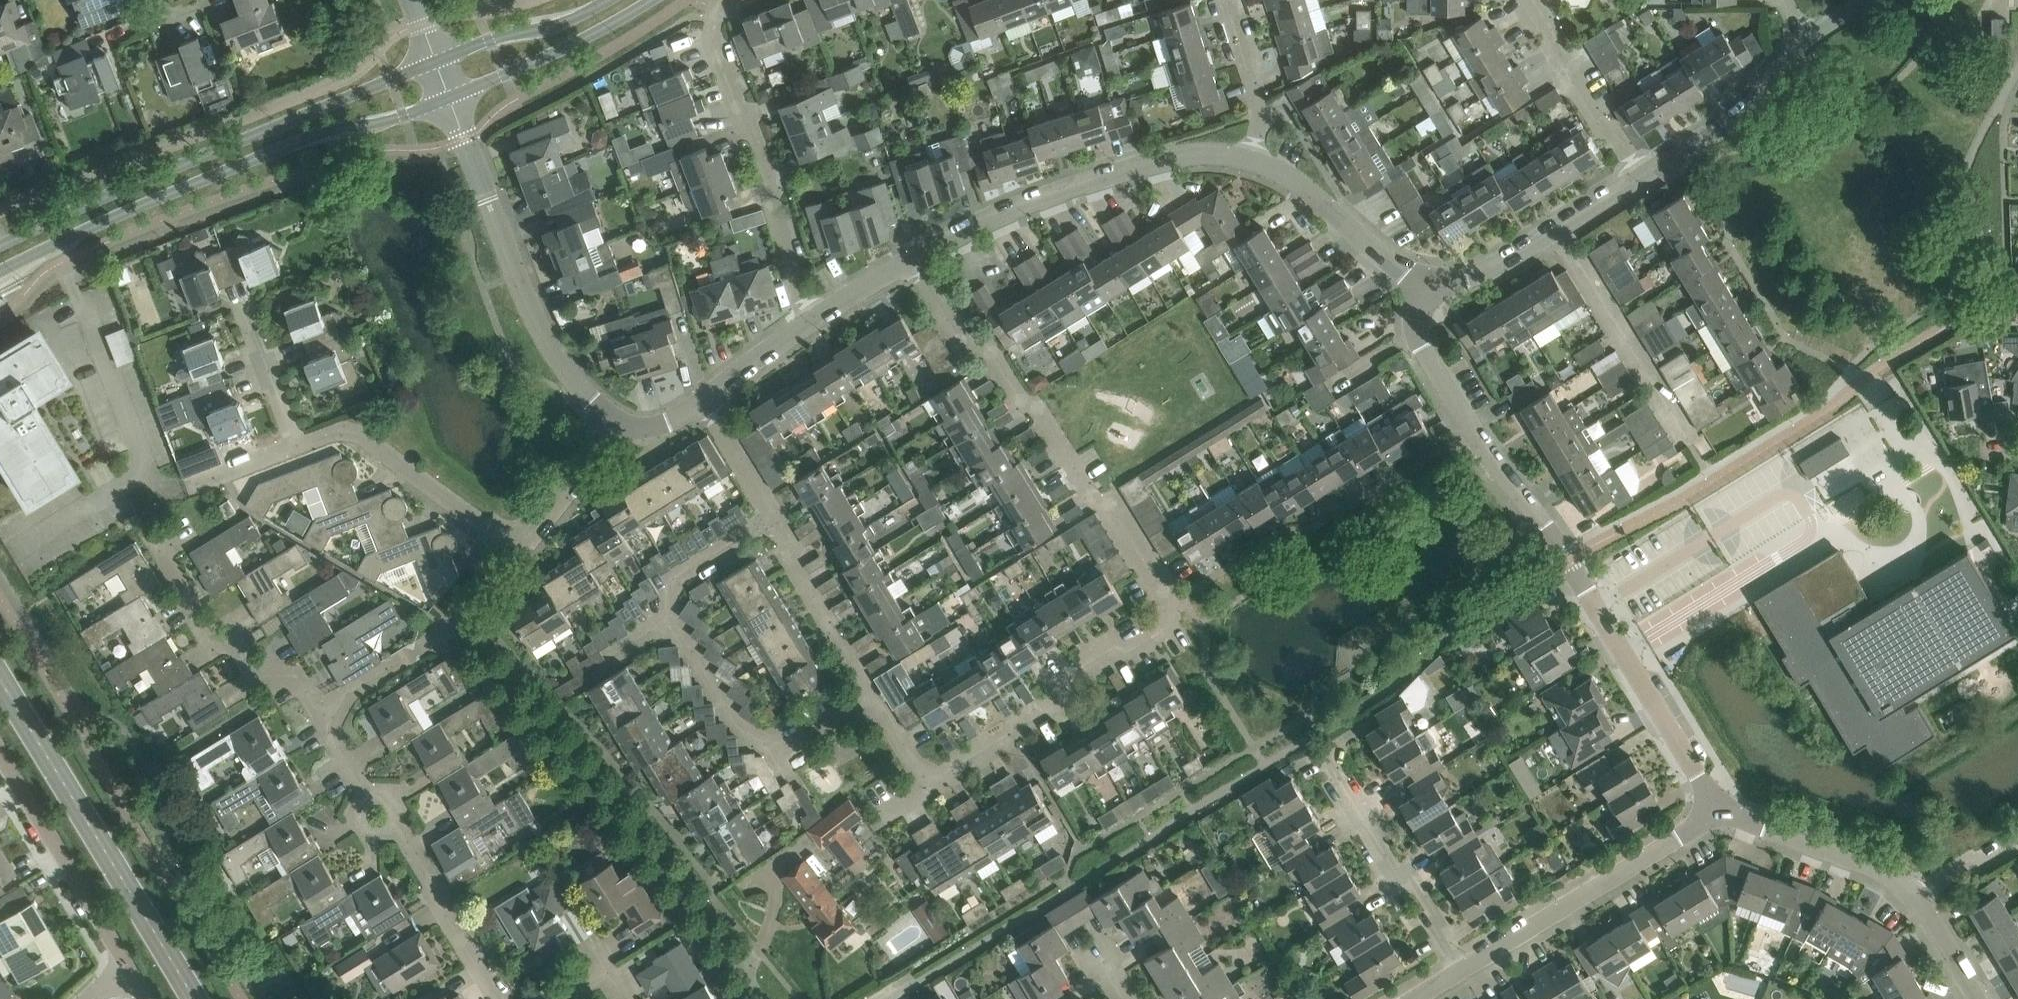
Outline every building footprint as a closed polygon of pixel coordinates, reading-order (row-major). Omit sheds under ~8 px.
[(105,16),(124,9),(121,0),(72,0),(77,14),(98,6),(102,17),(105,16)] [(278,11),(274,0),(269,2),(268,0),(238,0),(243,14),(223,21),(230,40),(235,38),(236,41),(237,41),(239,47),(256,40),(260,51),(275,46),(273,42),(286,37),(283,30),(285,29),(278,11)] [(855,11),(851,0),(807,0),(809,7),(819,31),(835,25),(833,19),(855,11)] [(892,0),(851,0),(855,11),(877,2),(879,9),(893,3),(892,0)] [(893,3),(897,14),(913,8),(910,0),(892,0),(893,3)] [(997,0),(982,0),(971,4),(970,0),(954,0),(964,24),(963,24),(969,40),(974,51),(993,44),(989,34),(1007,27),(997,0)] [(1007,27),(1030,18),(1023,0),(997,0),(1007,27)] [(1030,18),(1052,10),(1049,0),(1023,0),(1030,18)] [(1052,10),(1064,5),(1068,7),(1070,3),(1076,1),(1075,0),(1076,0),(1049,0),(1052,10)] [(1147,8),(1148,9),(1160,6),(1158,0),(1145,0),(1147,8)] [(1310,10),(1307,0),(1266,0),(1269,9),(1275,7),(1279,20),(1310,10)] [(1445,13),(1465,13),(1465,0),(1420,0),(1420,13),(1433,13),(1445,13)] [(41,38),(34,19),(13,27),(10,18),(15,16),(10,1),(0,5),(0,48),(22,40),(31,63),(32,62),(45,51),(41,38)] [(819,31),(809,7),(798,11),(798,13),(795,14),(790,1),(769,9),(783,48),(805,40),(807,47),(822,41),(819,31)] [(1107,10),(1111,20),(1134,13),(1131,2),(1107,10)] [(1167,37),(1199,27),(1191,2),(1159,12),(1167,37)] [(1657,18),(1650,8),(1640,14),(1646,24),(1657,18)] [(1686,8),(1674,8),(1674,19),(1686,19),(1686,8)] [(761,56),(783,48),(769,9),(745,18),(750,31),(747,32),(746,31),(735,35),(747,69),(764,63),(761,56)] [(1099,24),(1111,20),(1107,10),(1096,13),(1099,24)] [(1280,43),(1316,32),(1310,10),(1279,20),(1283,32),(1277,34),(1280,43)] [(1357,19),(1372,19),(1372,10),(1357,10),(1357,19)] [(1467,53),(1500,33),(1495,25),(1490,29),(1482,17),(1455,33),(1467,53)] [(2005,37),(2005,25),(2005,18),(1992,18),(1993,37),(2005,37)] [(1372,19),(1357,19),(1357,29),(1372,29),(1372,19)] [(1723,32),(1716,36),(1710,26),(1697,34),(1703,44),(1721,73),(1733,65),(1736,69),(1755,58),(1741,35),(1730,42),(1723,32)] [(1207,51),(1200,29),(1199,27),(1167,37),(1174,60),(1207,51)] [(1392,38),(1392,28),(1378,29),(1378,38),(1392,38)] [(1591,52),(1612,39),(1606,28),(1585,41),(1591,52)] [(1317,32),(1280,43),(1282,53),(1289,51),(1292,62),(1286,65),(1291,80),(1336,58),(1331,43),(1327,29),(1317,32)] [(1479,73),(1507,56),(1500,45),(1505,41),(1500,33),(1467,53),(1479,73)] [(237,104),(221,62),(209,66),(199,37),(182,43),(185,52),(178,55),(176,52),(158,59),(173,100),(199,90),(209,115),(237,104)] [(1598,63),(1619,50),(1612,39),(1591,52),(1598,63)] [(953,47),(949,55),(956,72),(978,63),(974,51),(969,40),(953,47)] [(1103,56),(1115,53),(1111,40),(1099,44),(1103,56)] [(1699,86),(1721,73),(1703,44),(1681,57),(1680,56),(1679,56),(1680,58),(1699,86)] [(1095,46),(1072,54),(1078,76),(1103,71),(1095,46)] [(45,51),(32,62),(35,68),(49,62),(45,51)] [(1175,60),(1163,64),(1170,87),(1182,83),(1214,74),(1208,55),(1207,51),(1203,52),(1175,60)] [(83,54),(57,64),(62,77),(54,80),(59,93),(63,91),(70,108),(85,102),(85,104),(95,100),(95,98),(99,96),(97,90),(105,87),(105,88),(118,84),(106,53),(93,58),(94,59),(86,62),(83,54)] [(1111,54),(1103,56),(1107,67),(1119,64),(1115,53),(1111,54)] [(866,55),(853,61),(856,66),(860,65),(863,70),(873,66),(871,59),(868,60),(866,55)] [(1491,92),(1524,72),(1519,64),(1513,68),(1507,56),(1479,73),(1491,92)] [(1699,86),(1680,58),(1679,56),(1659,68),(1683,107),(1704,94),(1699,86)] [(644,108),(691,90),(687,80),(694,77),(690,67),(675,73),(671,62),(642,73),(646,84),(637,88),(644,108)] [(1429,77),(1441,70),(1436,62),(1424,69),(1429,77)] [(1048,63),(1037,67),(1039,70),(1041,77),(1052,73),(1048,63)] [(866,78),(863,70),(860,65),(856,66),(832,75),(838,89),(866,78)] [(1029,82),(1041,77),(1037,67),(1025,72),(1029,82)] [(1416,67),(1405,73),(1418,94),(1428,88),(1416,67)] [(1663,120),(1683,107),(1659,68),(1638,81),(1645,91),(1663,120)] [(1441,70),(1429,77),(1440,96),(1457,86),(1451,75),(1446,78),(1441,70)] [(1308,114),(1316,128),(1355,104),(1342,83),(1333,89),(1322,72),(1311,77),(1287,89),(1304,117),(1308,114)] [(1504,113),(1531,96),(1523,84),(1529,80),(1524,72),(1491,92),(1504,113)] [(1218,88),(1216,82),(1214,74),(1182,83),(1189,106),(1200,103),(1204,115),(1229,107),(1223,86),(1218,88)] [(1003,86),(999,75),(987,79),(992,90),(1003,86)] [(237,89),(241,101),(250,98),(252,96),(250,89),(244,86),(237,89)] [(32,117),(31,113),(25,115),(20,103),(17,104),(10,87),(0,91),(0,160),(14,155),(12,149),(24,145),(23,142),(39,135),(32,117)] [(1542,111),(1563,98),(1557,87),(1535,100),(1542,111)] [(767,88),(757,92),(760,102),(771,98),(767,88)] [(792,133),(827,120),(822,107),(837,101),(832,88),(782,107),(792,133)] [(1428,88),(1418,94),(1425,105),(1435,99),(1428,88)] [(661,123),(670,147),(699,136),(691,114),(706,109),(702,99),(695,101),(691,90),(644,108),(651,126),(661,123)] [(611,91),(599,95),(608,118),(619,114),(611,91)] [(1663,120),(1645,91),(1615,110),(1624,124),(1632,119),(1641,133),(1663,120)] [(1135,133),(1130,117),(1124,97),(1112,101),(1123,137),(1135,133)] [(1144,101),(1131,99),(1130,106),(1132,107),(1132,111),(1142,113),(1144,101)] [(1452,116),(1464,109),(1459,100),(1447,108),(1452,116)] [(1112,101),(1077,112),(1087,143),(1109,136),(1111,141),(1123,137),(1112,101)] [(1355,104),(1317,128),(1329,148),(1358,131),(1352,121),(1362,115),(1355,104)] [(1515,113),(1521,122),(1528,118),(1522,108),(1515,113)] [(1441,109),(1431,115),(1444,136),(1454,130),(1441,109)] [(1464,109),(1452,116),(1457,124),(1469,117),(1464,109)] [(1077,112),(1054,119),(1064,150),(1071,148),(1072,153),(1088,148),(1087,143),(1077,112)] [(541,140),(512,151),(523,179),(564,164),(558,148),(567,145),(565,139),(573,136),(573,134),(565,116),(536,127),(541,140)] [(1054,119),(1030,127),(1033,136),(1041,162),(1058,157),(1057,153),(1064,150),(1054,119)] [(1494,125),(1500,135),(1510,129),(1504,119),(1494,125)] [(803,159),(821,152),(852,140),(847,127),(833,133),(827,120),(792,133),(803,159)] [(1381,145),(1369,124),(1358,131),(1329,148),(1342,169),(1381,145)] [(855,134),(861,149),(885,140),(880,125),(855,134)] [(1489,141),(1500,135),(1494,125),(1483,132),(1489,141)] [(1604,156),(1601,151),(1599,148),(1595,150),(1583,130),(1574,135),(1567,125),(1556,132),(1579,171),(1604,156)] [(605,130),(599,129),(594,132),(593,142),(596,146),(602,147),(607,144),(609,135),(605,130)] [(985,151),(973,155),(976,165),(983,190),(996,187),(994,182),(1020,174),(1010,143),(1009,143),(1005,131),(981,138),(985,151)] [(1558,184),(1579,171),(1556,132),(1545,139),(1551,149),(1541,155),(1558,184)] [(976,165),(973,155),(966,134),(941,141),(945,154),(930,158),(928,150),(927,150),(942,198),(966,191),(958,165),(970,161),(972,167),(976,165)] [(1447,141),(1453,151),(1463,145),(1457,135),(1447,141)] [(1040,163),(1041,162),(1033,136),(1010,143),(1020,174),(1041,167),(1040,163)] [(1443,158),(1453,151),(1447,141),(1437,148),(1443,158)] [(1380,174),(1394,166),(1381,145),(1342,169),(1355,191),(1381,175),(1380,174)] [(673,147),(642,159),(647,173),(671,164),(678,161),(677,158),(673,147)] [(678,161),(671,164),(681,191),(730,172),(722,151),(710,156),(706,147),(688,154),(682,156),(677,158),(678,161)] [(918,206),(942,198),(927,150),(891,161),(898,183),(910,179),(918,206)] [(1541,155),(1529,162),(1523,152),(1514,158),(1537,197),(1558,184),(1541,155)] [(1412,156),(1402,162),(1407,170),(1417,164),(1412,156)] [(1516,210),(1537,197),(1514,158),(1513,158),(1514,159),(1495,171),(1511,202),(1516,210)] [(1387,185),(1408,172),(1401,161),(1394,166),(1380,174),(1381,175),(1387,185)] [(1511,202),(1495,171),(1494,171),(1488,162),(1467,174),(1475,187),(1491,214),(1511,202)] [(561,211),(597,198),(587,171),(569,177),(564,164),(523,179),(534,208),(562,197),(567,209),(561,211)] [(702,230),(715,225),(733,218),(726,198),(738,193),(730,172),(681,191),(687,206),(694,209),(701,206),(704,213),(697,216),(702,230)] [(1393,195),(1414,182),(1408,172),(1387,185),(1393,195)] [(1491,214),(1475,187),(1467,174),(1446,187),(1452,197),(1470,227),(1491,214)] [(791,188),(792,189),(793,189),(802,186),(799,176),(788,179),(791,188)] [(893,206),(887,187),(886,182),(861,190),(865,204),(851,208),(862,245),(889,236),(881,210),(893,206)] [(1400,205),(1420,192),(1414,182),(1393,195),(1400,205)] [(1197,197),(1181,207),(1195,229),(1196,229),(1205,223),(1216,241),(1207,247),(1195,254),(1194,255),(1201,266),(1212,259),(1219,255),(1231,248),(1224,237),(1242,225),(1219,188),(1199,201),(1197,197)] [(1667,232),(1695,215),(1680,190),(1672,195),(1675,200),(1655,211),(1653,207),(1642,214),(1658,239),(1667,232)] [(1405,215),(1426,202),(1420,192),(1400,205),(1405,215)] [(862,245),(851,208),(840,212),(835,197),(807,206),(816,233),(828,229),(836,253),(862,245)] [(1470,227),(1452,197),(1431,210),(1432,212),(1412,225),(1418,235),(1438,223),(1448,240),(1470,227)] [(556,260),(591,247),(585,232),(603,224),(594,199),(597,198),(561,211),(566,225),(544,233),(550,248),(551,248),(556,260)] [(1432,212),(1431,210),(1426,202),(1405,215),(1412,225),(1432,212)] [(651,204),(640,208),(645,220),(656,215),(651,204)] [(1165,222),(1152,231),(1170,260),(1178,255),(1189,273),(1201,266),(1194,255),(1195,254),(1191,247),(1184,236),(1195,229),(1181,207),(1163,218),(1165,222)] [(763,209),(754,212),(758,224),(767,221),(763,209)] [(1170,260),(1152,231),(1138,239),(1135,234),(1139,232),(1125,210),(1114,216),(1149,273),(1170,260)] [(1679,252),(1701,242),(1709,237),(1695,215),(1667,232),(1679,252)] [(1128,285),(1149,273),(1114,216),(1104,223),(1117,245),(1121,243),(1124,248),(1111,256),(1128,285)] [(1248,266),(1277,248),(1264,227),(1252,234),(1246,223),(1242,225),(1224,237),(1231,248),(1235,245),(1248,266)] [(211,225),(203,228),(210,245),(218,242),(211,225)] [(1128,285),(1111,256),(1097,264),(1089,251),(1092,249),(1079,227),(1068,234),(1106,298),(1128,285)] [(282,250),(272,245),(271,242),(253,249),(249,236),(240,232),(236,241),(237,244),(223,250),(235,283),(257,275),(259,280),(282,271),(278,260),(282,250)] [(1108,301),(1106,298),(1068,234),(1057,240),(1071,263),(1074,260),(1077,265),(1064,273),(1082,302),(1088,313),(1108,301)] [(1589,252),(1602,273),(1634,253),(1630,247),(1627,249),(1624,244),(1620,246),(1614,237),(1589,252)] [(615,257),(614,257),(608,240),(591,247),(556,260),(561,274),(559,274),(565,289),(588,281),(593,294),(625,281),(636,276),(633,270),(622,274),(615,257)] [(1261,287),(1317,252),(1310,241),(1288,255),(1290,259),(1286,262),(1277,248),(1248,266),(1261,287)] [(1685,279),(1713,262),(1701,242),(1679,252),(1671,257),(1685,279)] [(235,283),(223,250),(207,256),(206,252),(198,249),(193,258),(176,265),(181,278),(178,286),(188,290),(193,306),(196,305),(206,309),(211,299),(216,297),(214,291),(235,283)] [(1274,307),(1303,289),(1297,280),(1324,263),(1317,252),(1261,287),(1274,307)] [(724,257),(743,317),(755,313),(754,307),(769,302),(768,296),(777,293),(768,265),(743,273),(737,253),(724,257)] [(1082,302),(1064,273),(1050,282),(1047,277),(1050,275),(1037,253),(1027,259),(1061,315),(1082,302)] [(730,321),(743,317),(724,257),(711,261),(717,281),(692,289),(701,318),(711,314),(713,320),(728,315),(730,321)] [(1060,315),(1061,315),(1027,259),(1015,266),(1029,288),(1030,288),(1033,292),(1022,299),(1044,336),(1046,339),(1067,326),(1060,315)] [(1211,281),(1222,274),(1212,259),(1201,266),(1211,281)] [(1697,300),(1726,282),(1713,262),(1685,279),(1697,300)] [(649,273),(643,274),(647,288),(653,286),(653,288),(660,285),(669,314),(685,309),(671,264),(648,272),(649,273)] [(1615,294),(1640,278),(1633,268),(1609,283),(1615,294)] [(1587,301),(1581,291),(1567,269),(1556,276),(1552,269),(1532,282),(1555,320),(1587,301)] [(1646,289),(1646,288),(1653,284),(1654,279),(1651,274),(1641,280),(1640,278),(1615,294),(1622,304),(1646,289)] [(1295,324),(1351,289),(1344,278),(1309,300),(1303,289),(1274,307),(1264,313),(1277,334),(1287,329),(1295,324)] [(1534,333),(1555,320),(1532,282),(1511,295),(1534,333)] [(1710,321),(1738,303),(1726,282),(1697,300),(1686,307),(1699,328),(1710,321)] [(976,289),(985,310),(998,305),(989,284),(976,289)] [(1307,343),(1336,326),(1330,317),(1358,300),(1351,289),(1295,324),(1307,343)] [(1513,346),(1534,333),(1511,295),(1490,308),(1507,337),(1513,346)] [(307,348),(340,335),(336,325),(339,323),(342,314),(336,310),(322,315),(315,298),(286,309),(295,332),(301,330),(307,348)] [(1025,348),(1044,336),(1022,299),(1008,307),(1006,303),(987,315),(1007,348),(1021,340),(1025,348)] [(593,311),(588,300),(575,307),(580,317),(593,311)] [(1723,342),(1751,324),(1738,303),(1710,321),(1723,342)] [(1486,350),(1507,337),(1490,308),(1476,317),(1473,313),(1454,324),(1468,346),(1479,339),(1486,350)] [(1641,335),(1665,320),(1659,310),(1634,325),(1641,335)] [(193,324),(202,320),(198,312),(190,316),(193,324)] [(1217,342),(1229,335),(1216,314),(1204,321),(1217,342)] [(638,330),(652,374),(679,365),(672,341),(678,339),(671,317),(656,322),(656,324),(638,330)] [(925,351),(921,343),(915,333),(913,334),(903,317),(894,322),(892,318),(880,326),(899,357),(910,350),(914,357),(916,356),(916,357),(925,351)] [(202,320),(193,324),(189,325),(194,336),(206,331),(202,320)] [(1647,346),(1672,331),(1665,320),(1641,335),(1647,346)] [(921,343),(940,332),(933,322),(915,333),(921,343)] [(1736,363),(1764,345),(1751,324),(1723,342),(1736,363)] [(1128,335),(1127,332),(1122,325),(1115,329),(1119,335),(1112,339),(1115,343),(1128,335)] [(898,357),(899,357),(880,326),(871,331),(869,328),(855,337),(874,367),(886,359),(891,366),(900,360),(898,357)] [(1321,380),(1324,379),(1361,356),(1349,338),(1345,340),(1336,326),(1307,343),(1318,361),(1305,369),(1315,384),(1321,380)] [(129,339),(125,329),(116,333),(120,342),(129,339)] [(639,378),(652,374),(638,330),(612,338),(611,335),(605,336),(603,330),(596,332),(598,339),(595,340),(602,362),(617,358),(621,372),(635,368),(639,378)] [(64,377),(36,332),(0,354),(0,457),(27,501),(72,473),(37,416),(30,405),(35,402),(32,396),(64,377)] [(927,353),(946,342),(940,332),(921,343),(925,351),(927,353)] [(1240,352),(1250,346),(1242,333),(1232,339),(1240,352)] [(357,349),(348,345),(345,346),(340,335),(307,348),(314,365),(308,367),(317,391),(335,384),(351,392),(359,374),(353,357),(357,349)] [(1230,363),(1241,356),(1229,335),(1217,342),(1230,363)] [(218,362),(224,359),(215,336),(184,347),(191,365),(180,369),(175,377),(185,382),(188,380),(192,391),(225,379),(218,362)] [(861,375),(874,367),(855,337),(841,345),(843,348),(836,353),(858,388),(866,382),(861,375)] [(1575,353),(1582,364),(1605,349),(1599,338),(1575,353)] [(933,363),(952,352),(946,342),(927,353),(933,363)] [(1757,379),(1777,366),(1764,345),(1736,363),(1749,384),(1757,379)] [(1666,377),(1691,362),(1685,351),(1660,367),(1666,377)] [(949,366),(958,362),(952,352),(933,363),(945,382),(955,376),(949,366)] [(857,388),(858,388),(836,353),(822,362),(824,365),(817,369),(839,404),(847,399),(842,391),(854,384),(857,388)] [(1234,370),(1246,363),(1241,356),(1230,363),(1234,370)] [(1605,385),(1629,370),(1623,360),(1598,375),(1605,385)] [(1995,413),(1992,393),(1986,360),(1956,365),(1957,367),(1947,369),(1945,371),(1948,386),(1946,386),(1948,398),(1951,418),(1979,413),(1979,416),(1995,413)] [(1796,403),(1791,393),(1801,387),(1785,361),(1777,366),(1757,379),(1769,399),(1762,404),(1770,418),(1796,403)] [(955,376),(963,371),(958,362),(949,366),(955,376)] [(1698,373),(1691,362),(1666,377),(1673,388),(1698,373)] [(838,404),(839,404),(817,369),(803,378),(805,382),(797,386),(818,420),(827,414),(822,407),(835,400),(838,404)] [(1612,397),(1636,382),(1629,370),(1605,385),(1612,397)] [(1035,392),(1051,382),(1046,375),(1039,373),(1028,381),(1035,392)] [(1381,400),(1392,393),(1379,373),(1369,380),(1372,384),(1377,392),(1381,400)] [(1562,383),(1556,373),(1547,379),(1553,388),(1562,383)] [(937,426),(975,402),(970,393),(974,391),(965,377),(935,396),(942,408),(935,413),(941,422),(936,425),(937,426)] [(1252,397),(1262,391),(1254,378),(1244,384),(1252,397)] [(236,408),(227,385),(225,379),(192,391),(201,414),(197,415),(193,424),(202,428),(214,423),(221,441),(251,429),(242,405),(236,408)] [(1310,400),(1330,388),(1324,379),(1321,380),(1315,384),(1304,391),(1310,400)] [(1515,406),(1532,395),(1542,390),(1535,379),(1508,394),(1515,406)] [(1369,380),(1358,386),(1366,399),(1377,392),(1372,384),(1369,380)] [(810,424),(818,420),(797,386),(789,391),(787,388),(775,395),(793,425),(804,418),(809,425),(810,424)] [(914,401),(921,396),(915,386),(908,390),(914,401)] [(1317,412),(1320,410),(1337,399),(1330,388),(1310,400),(1317,412)] [(1535,430),(1563,412),(1550,391),(1521,409),(1535,430)] [(1428,428),(1416,408),(1424,403),(1417,392),(1388,410),(1394,421),(1411,449),(1437,433),(1432,425),(1428,428)] [(1692,419),(1717,404),(1710,393),(1686,408),(1692,419)] [(792,426),(793,425),(775,395),(766,401),(764,398),(749,406),(761,426),(769,436),(781,429),(785,436),(787,435),(795,430),(792,426)] [(1244,410),(1251,420),(1269,409),(1262,398),(1244,410)] [(1724,415),(1722,412),(1730,408),(1725,401),(1718,405),(1717,404),(1692,419),(1699,430),(1724,415)] [(951,446),(985,425),(980,417),(983,415),(975,402),(937,426),(944,437),(945,436),(951,446)] [(1655,412),(1649,402),(1624,417),(1626,420),(1595,439),(1587,426),(1547,451),(1560,471),(1589,454),(1602,446),(1630,427),(1655,412)] [(1297,404),(1291,408),(1296,416),(1303,413),(1297,404)] [(1547,451),(1587,426),(1574,405),(1563,412),(1535,430),(1547,451)] [(178,421),(174,409),(165,412),(169,424),(178,421)] [(1276,415),(1282,425),(1292,419),(1286,409),(1276,415)] [(1229,433),(1251,420),(1244,410),(1223,423),(1229,433)] [(1411,449),(1394,421),(1388,410),(1367,423),(1367,424),(1385,454),(1390,462),(1411,449)] [(1662,423),(1655,412),(1630,427),(1637,438),(1662,423)] [(882,428),(893,422),(888,414),(878,421),(882,428)] [(1367,424),(1367,423),(1362,416),(1342,429),(1341,427),(1341,428),(1365,466),(1385,454),(1367,424)] [(858,435),(864,432),(857,421),(852,425),(858,435)] [(1209,446),(1229,433),(1223,423),(1202,435),(1209,446)] [(850,440),(858,435),(852,425),(844,430),(850,440)] [(971,462),(1001,444),(993,430),(989,432),(985,425),(951,446),(957,455),(964,450),(971,462)] [(748,449),(769,436),(761,426),(741,438),(748,449)] [(1344,479),(1365,466),(1341,428),(1320,441),(1344,479)] [(870,445),(881,439),(877,432),(866,438),(870,445)] [(1650,460),(1675,444),(1668,433),(1643,449),(1650,460)] [(1188,459),(1209,446),(1202,435),(1182,448),(1188,459)] [(754,458),(775,446),(769,436),(748,449),(754,458)] [(1841,437),(1800,462),(1810,477),(1850,452),(1841,437)] [(703,489),(706,488),(723,477),(699,439),(681,450),(703,489)] [(1323,492),(1344,479),(1320,441),(1299,453),(1323,492)] [(979,486),(983,484),(1017,463),(1009,450),(1006,452),(1001,444),(971,462),(967,465),(973,474),(979,486)] [(760,468),(781,455),(775,446),(754,458),(760,468)] [(1615,466),(1602,446),(1589,454),(1560,471),(1573,492),(1601,475),(1615,466)] [(808,451),(814,462),(821,458),(814,447),(808,451)] [(1777,486),(1803,470),(1788,447),(1718,492),(1731,512),(1761,493),(1757,485),(1771,476),(1777,486)] [(1167,472),(1188,459),(1182,448),(1161,461),(1167,472)] [(684,501),(703,489),(681,450),(661,462),(684,501)] [(807,467),(814,462),(808,451),(800,456),(807,467)] [(346,459),(344,459),(341,452),(259,484),(246,506),(265,517),(274,501),(317,485),(328,513),(360,500),(353,481),(354,480),(356,478),(357,477),(357,476),(358,474),(358,472),(359,471),(359,470),(358,468),(358,466),(357,464),(356,463),(354,461),(352,460),(351,460),(348,459),(346,459)] [(1323,492),(1299,453),(1278,465),(1278,464),(1302,505),(1323,492)] [(765,478),(787,465),(781,455),(760,468),(765,478)] [(908,472),(918,465),(914,458),(903,465),(908,472)] [(1638,490),(1640,478),(1629,460),(1616,468),(1615,466),(1601,475),(1573,492),(1588,518),(1596,513),(1594,509),(1613,497),(1619,507),(1634,498),(1632,494),(1638,490)] [(1146,485),(1167,472),(1161,461),(1140,474),(1146,483),(1146,485)] [(664,513),(684,501),(661,462),(642,474),(664,513)] [(929,462),(920,468),(924,474),(933,469),(929,462)] [(810,503),(841,484),(845,481),(839,471),(832,476),(825,463),(793,483),(801,497),(805,495),(810,503)] [(1003,502),(1034,483),(1026,469),(1023,471),(1017,463),(983,484),(989,494),(996,489),(1003,502)] [(1281,518),(1302,505),(1278,464),(1257,477),(1258,480),(1263,488),(1276,509),(1276,510),(1281,518)] [(772,488),(789,478),(793,475),(787,465),(765,478),(772,488)] [(892,481),(903,475),(898,468),(887,474),(892,481)] [(2013,473),(2008,511),(2017,512),(2017,474),(2013,473)] [(645,525),(664,513),(642,474),(622,486),(645,525)] [(1126,496),(1146,483),(1140,474),(1120,486),(1126,496)] [(904,501),(915,494),(903,475),(892,481),(904,501)] [(1263,488),(1258,480),(1238,493),(1256,522),(1276,510),(1276,509),(1263,488)] [(1010,529),(1045,507),(1039,499),(1043,497),(1034,483),(1003,502),(995,507),(1003,519),(1004,518),(1010,529)] [(1152,494),(1146,485),(1146,483),(1126,496),(1132,506),(1152,494)] [(826,522),(862,500),(856,491),(849,495),(841,484),(810,503),(818,516),(821,514),(826,522)] [(645,525),(622,486),(601,499),(604,503),(610,514),(611,513),(625,537),(626,536),(645,525)] [(396,496),(394,496),(391,489),(360,500),(328,513),(317,518),(304,539),(323,550),(333,533),(367,520),(379,550),(410,537),(402,518),(403,517),(404,516),(406,515),(407,513),(407,512),(408,511),(408,509),(408,507),(408,505),(408,504),(407,502),(405,500),(404,498),(402,497),(400,496),(399,496),(396,496)] [(1235,535),(1256,522),(1238,493),(1217,506),(1235,535)] [(1138,517),(1158,504),(1152,494),(1132,506),(1138,517)] [(1217,506),(1210,497),(1190,509),(1214,548),(1235,535),(1217,506)] [(237,512),(229,499),(219,506),(227,518),(237,512)] [(836,545),(867,526),(860,514),(868,509),(862,500),(826,522),(831,530),(828,532),(836,545)] [(598,521),(592,525),(615,563),(635,551),(626,536),(625,537),(611,513),(610,514),(604,503),(592,511),(598,521)] [(932,516),(942,510),(938,503),(928,509),(932,516)] [(1145,527),(1165,514),(1158,504),(1138,517),(1145,527)] [(1019,552),(1037,541),(1054,530),(1049,522),(1053,520),(1045,507),(1010,529),(1007,531),(1013,542),(1019,552)] [(295,508),(286,524),(304,534),(312,518),(295,508)] [(921,523),(932,516),(928,509),(917,516),(921,523)] [(1193,561),(1214,548),(1190,509),(1169,522),(1171,524),(1177,534),(1183,545),(1193,561)] [(940,528),(950,522),(942,510),(932,516),(940,528)] [(1084,535),(1103,523),(1096,512),(1077,524),(1084,535)] [(731,513),(721,519),(727,529),(737,523),(731,513)] [(1171,524),(1169,522),(1165,514),(1145,527),(1151,536),(1171,524)] [(262,534),(261,532),(250,515),(191,552),(204,573),(206,572),(211,581),(206,584),(213,595),(238,580),(247,574),(240,563),(236,565),(227,551),(248,538),(250,542),(262,534)] [(929,535),(940,528),(932,516),(921,523),(929,535)] [(1089,544),(1109,532),(1103,523),(1084,535),(1089,544)] [(845,569),(877,549),(869,538),(877,533),(871,524),(867,526),(836,545),(841,553),(837,555),(845,569)] [(1157,546),(1177,534),(1171,524),(1151,536),(1157,546)] [(445,532),(443,533),(441,525),(410,537),(379,550),(366,554),(357,570),(377,581),(382,572),(418,558),(435,604),(460,575),(452,555),(454,554),(455,552),(456,550),(457,549),(458,546),(458,544),(458,543),(458,542),(457,540),(456,538),(455,537),(453,535),(452,534),(450,533),(448,533),(447,532),(445,532)] [(596,575),(597,575),(615,563),(592,525),(571,537),(580,552),(581,551),(596,575)] [(712,525),(701,531),(708,541),(718,535),(712,525)] [(1095,554),(1115,542),(1109,532),(1089,544),(1095,554)] [(1055,537),(1061,548),(1067,544),(1061,533),(1055,537)] [(1163,557),(1183,545),(1177,534),(1157,546),(1163,557)] [(692,537),(682,543),(688,553),(699,547),(692,537)] [(1053,552),(1061,548),(1055,537),(1047,542),(1053,552)] [(287,546),(282,538),(274,543),(279,552),(287,546)] [(961,558),(972,552),(967,544),(968,543),(965,538),(954,545),(961,558)] [(162,583),(150,563),(136,541),(70,581),(60,588),(69,603),(80,596),(82,601),(95,593),(92,589),(119,572),(128,587),(121,592),(127,603),(141,595),(142,595),(162,583)] [(309,562),(307,557),(314,553),(297,542),(247,574),(238,580),(251,601),(253,600),(258,608),(253,611),(260,623),(279,611),(294,601),(287,590),(283,593),(274,578),(295,566),(297,569),(309,562)] [(1101,563),(1120,551),(1115,542),(1095,554),(1100,562),(1101,563)] [(673,548),(669,551),(665,545),(660,549),(663,554),(663,555),(669,565),(679,559),(673,548)] [(855,592),(886,573),(878,561),(886,556),(881,547),(877,549),(845,569),(850,577),(847,579),(855,592)] [(1755,599),(1756,601),(1788,653),(1783,656),(1801,685),(1811,680),(1839,727),(1842,731),(1854,751),(1867,744),(1882,768),(1895,760),(1937,733),(1919,704),(1907,711),(1902,703),(1914,696),(1965,665),(1973,660),(2017,632),(1968,550),(1922,578),(1915,582),(1875,607),(1865,590),(1842,552),(1839,548),(1834,551),(1804,569),(1755,599)] [(597,575),(596,575),(581,551),(580,552),(561,564),(584,602),(606,589),(597,575)] [(1101,563),(1107,573),(1126,561),(1120,551),(1101,563)] [(974,579),(985,573),(972,552),(961,558),(974,579)] [(940,571),(955,561),(951,553),(935,563),(940,571)] [(731,601),(769,578),(757,558),(719,581),(731,601)] [(660,571),(653,560),(643,567),(650,577),(660,571)] [(1012,564),(1018,574),(1025,570),(1019,560),(1012,564)] [(943,577),(959,568),(955,561),(940,571),(943,577)] [(1112,584),(1133,571),(1126,561),(1107,573),(1112,584)] [(1107,573),(1101,563),(1100,562),(1086,570),(1087,573),(1079,578),(1081,582),(1100,612),(1107,607),(1109,611),(1124,602),(1112,584),(1107,573)] [(935,563),(928,568),(932,575),(940,571),(935,563)] [(566,614),(584,602),(561,564),(541,576),(548,587),(566,614)] [(1011,579),(1018,574),(1012,564),(1005,568),(1011,579)] [(865,616),(896,597),(888,585),(896,581),(890,571),(886,573),(855,592),(860,600),(857,602),(865,616)] [(350,593),(346,585),(339,573),(294,601),(279,611),(292,632),(294,631),(299,639),(294,642),(301,654),(327,638),(335,632),(328,621),(324,624),(315,609),(336,597),(338,600),(350,593)] [(743,621),(781,597),(769,578),(731,601),(743,621)] [(1086,620),(1100,612),(1081,582),(1069,589),(1065,582),(1056,587),(1076,621),(1084,617),(1086,620)] [(966,585),(975,600),(982,596),(975,585),(971,588),(968,583),(966,585)] [(974,601),(975,600),(966,585),(958,590),(968,606),(975,601),(974,601)] [(649,597),(642,586),(632,592),(639,603),(649,597)] [(573,625),(566,614),(548,587),(529,598),(552,637),(573,625)] [(1068,626),(1076,621),(1056,587),(1046,593),(1051,600),(1039,606),(1039,607),(1057,638),(1070,630),(1068,626)] [(154,616),(142,595),(141,595),(127,603),(82,631),(93,651),(105,643),(103,640),(124,628),(132,642),(128,644),(135,655),(166,636),(167,636),(170,634),(163,622),(158,625),(153,617),(154,616)] [(755,640),(793,617),(781,597),(743,621),(755,640)] [(882,635),(916,614),(911,606),(904,610),(896,597),(865,616),(874,630),(877,628),(882,635)] [(1521,651),(1528,647),(1555,630),(1534,597),(1507,613),(1514,625),(1507,629),(1521,651)] [(349,681),(383,660),(375,648),(371,651),(365,640),(402,618),(390,598),(335,632),(327,638),(329,641),(325,643),(333,656),(336,654),(340,659),(342,658),(347,667),(342,670),(349,681)] [(533,649),(552,637),(529,598),(509,611),(533,649)] [(691,599),(685,607),(697,615),(702,607),(691,599)] [(968,606),(974,616),(981,611),(975,601),(968,606)] [(1039,607),(1039,606),(1037,603),(1026,609),(1031,616),(1020,623),(1019,624),(1038,654),(1051,646),(1049,643),(1057,638),(1039,607)] [(627,605),(617,611),(623,622),(633,616),(627,605)] [(934,634),(928,625),(931,623),(924,610),(916,614),(882,635),(890,649),(894,647),(899,656),(934,634)] [(766,660),(805,636),(793,617),(755,640),(766,660)] [(709,635),(714,627),(702,619),(697,627),(709,635)] [(1019,624),(1020,623),(1017,619),(1007,626),(1012,633),(1000,640),(1019,671),(1032,663),(1030,660),(1038,654),(1019,624)] [(612,624),(602,630),(608,641),(618,635),(612,624)] [(1549,681),(1555,677),(1572,667),(1565,655),(1576,649),(1562,626),(1555,630),(1528,647),(1549,681)] [(1484,637),(1480,630),(1479,629),(1454,644),(1459,652),(1484,637)] [(939,638),(948,654),(956,649),(946,634),(939,638)] [(1019,671),(1000,640),(997,635),(987,642),(992,650),(980,657),(979,657),(998,688),(1012,680),(1010,676),(1019,671)] [(179,657),(167,636),(166,636),(135,655),(114,668),(107,672),(106,672),(118,691),(131,683),(128,679),(149,667),(158,682),(154,684),(160,694),(194,674),(188,663),(183,666),(178,658),(179,657)] [(778,679),(817,656),(805,636),(766,660),(778,679)] [(721,654),(726,646),(714,638),(709,647),(721,654)] [(941,658),(948,654),(939,638),(931,643),(941,658)] [(594,639),(584,645),(591,656),(601,650),(594,639)] [(669,646),(659,647),(661,661),(671,660),(669,646)] [(979,657),(980,657),(978,652),(967,659),(972,666),(960,674),(979,705),(993,696),(991,693),(998,688),(979,657)] [(1441,653),(1425,668),(1428,674),(1446,663),(1441,653)] [(829,684),(825,678),(829,676),(817,656),(778,679),(791,699),(788,701),(792,707),(829,684)] [(732,674),(738,665),(726,658),(721,666),(732,674)] [(457,684),(470,676),(453,659),(445,665),(443,661),(370,706),(385,732),(387,731),(390,736),(385,739),(393,752),(413,739),(427,729),(420,718),(416,720),(407,705),(439,685),(447,697),(460,689),(457,684)] [(576,676),(588,669),(583,660),(571,668),(576,676)] [(932,675),(916,685),(901,660),(874,676),(893,708),(914,695),(920,705),(926,716),(931,724),(940,719),(942,723),(956,714),(934,679),(932,675)] [(103,665),(102,665),(106,672),(107,672),(114,668),(109,661),(103,665)] [(681,665),(671,666),(673,680),(683,679),(681,665)] [(639,686),(638,683),(627,666),(589,689),(601,709),(639,686)] [(1145,686),(1163,716),(1166,721),(1176,715),(1171,707),(1184,699),(1175,684),(1180,681),(1171,666),(1152,678),(1153,681),(1145,686)] [(213,693),(215,692),(201,670),(194,674),(160,694),(141,706),(153,726),(165,718),(163,715),(184,702),(193,716),(189,719),(196,731),(230,710),(223,698),(218,701),(213,693)] [(1426,706),(1429,687),(1420,673),(1400,693),(1402,695),(1402,694),(1403,696),(1381,710),(1387,720),(1367,732),(1382,756),(1417,735),(1407,718),(1426,706)] [(965,713),(979,705),(960,674),(947,682),(942,674),(934,679),(956,714),(963,710),(965,713)] [(1607,700),(1592,676),(1571,689),(1564,678),(1541,692),(1554,712),(1561,707),(1569,721),(1599,702),(1600,704),(1607,700)] [(744,693),(750,685),(738,677),(733,685),(744,693)] [(562,696),(574,689),(569,680),(557,688),(562,696)] [(693,684),(683,685),(684,700),(694,698),(693,684)] [(613,729),(652,705),(639,686),(601,709),(613,729)] [(1151,723),(1163,716),(1145,686),(1132,694),(1134,697),(1125,703),(1143,732),(1146,736),(1155,730),(1151,723)] [(490,729),(513,715),(488,692),(427,729),(413,739),(428,764),(430,762),(433,767),(428,771),(436,783),(439,781),(469,761),(462,750),(458,752),(449,737),(482,717),(490,729)] [(899,718),(920,705),(914,695),(893,708),(899,718)] [(756,713),(762,704),(750,696),(745,705),(756,713)] [(1487,699),(1475,707),(1483,721),(1496,713),(1487,699)] [(1614,727),(1600,704),(1599,702),(1569,721),(1562,725),(1570,738),(1560,744),(1574,767),(1599,752),(1592,740),(1614,727)] [(1131,740),(1143,732),(1125,703),(1113,711),(1115,714),(1106,719),(1127,753),(1136,747),(1131,740)] [(705,704),(695,705),(696,719),(706,718),(705,704)] [(625,748),(663,725),(652,705),(613,729),(625,748)] [(770,705),(764,713),(769,722),(777,717),(777,716),(771,706),(770,705)] [(906,728),(926,716),(920,705),(899,718),(906,728)] [(149,722),(143,711),(135,716),(142,726),(149,722)] [(273,742),(275,741),(259,715),(186,760),(203,789),(216,780),(209,768),(238,749),(255,776),(286,759),(289,757),(281,744),(276,747),(273,742)] [(1129,757),(1127,753),(1106,719),(1093,727),(1095,731),(1088,735),(1109,770),(1129,757)] [(707,724),(708,738),(718,737),(717,723),(707,724)] [(675,744),(675,743),(663,725),(625,748),(637,768),(644,764),(644,763),(675,744)] [(508,759),(516,772),(529,764),(512,735),(469,761),(439,781),(455,806),(456,805),(459,810),(454,813),(461,825),(496,804),(480,777),(508,759)] [(1099,775),(1109,770),(1088,735),(1080,740),(1078,737),(1064,745),(1083,775),(1094,768),(1099,775)] [(1421,776),(1438,767),(1445,762),(1434,744),(1426,749),(1417,735),(1382,756),(1396,780),(1416,768),(1421,776)] [(694,759),(683,740),(682,738),(675,743),(675,744),(644,763),(644,764),(656,783),(694,759)] [(1085,778),(1083,775),(1064,745),(1056,750),(1054,746),(1040,755),(1058,785),(1070,777),(1075,785),(1085,778)] [(731,763),(747,761),(746,753),(730,755),(731,763)] [(758,774),(770,767),(762,755),(756,756),(758,774)] [(1611,798),(1645,777),(1631,755),(1608,769),(1600,757),(1578,771),(1589,788),(1601,781),(1611,798)] [(1197,771),(1204,767),(1198,756),(1190,760),(1197,771)] [(299,784),(301,783),(286,759),(255,776),(253,777),(211,803),(202,809),(208,819),(218,813),(229,831),(243,823),(235,810),(264,792),(281,819),(294,812),(315,799),(307,786),(302,789),(299,784)] [(706,778),(694,759),(656,783),(668,803),(675,799),(674,798),(706,778)] [(1190,776),(1197,771),(1190,760),(1183,765),(1190,776)] [(1415,827),(1450,806),(1440,789),(1448,784),(1438,767),(1421,776),(1422,777),(1415,781),(1421,791),(1401,803),(1415,827)] [(725,794),(713,774),(706,778),(674,798),(675,799),(686,818),(725,794)] [(771,793),(781,786),(775,776),(765,783),(771,793)] [(1607,820),(1619,841),(1643,826),(1635,814),(1658,799),(1645,777),(1611,798),(1620,812),(1607,820)] [(1272,823),(1307,802),(1292,778),(1272,790),(1266,780),(1244,794),(1254,811),(1262,806),(1272,823)] [(1054,820),(1041,799),(1031,782),(1011,794),(1034,833),(1054,820)] [(1162,793),(1162,792),(1155,782),(1148,787),(1154,797),(1162,793)] [(1147,802),(1154,797),(1148,787),(1141,791),(1147,802)] [(793,806),(792,804),(800,799),(795,790),(787,795),(786,794),(777,799),(785,811),(793,806)] [(738,801),(732,805),(725,794),(686,818),(698,837),(705,833),(743,809),(738,801)] [(1015,844),(1034,833),(1011,794),(992,806),(1015,844)] [(520,804),(513,809),(506,798),(496,804),(461,825),(432,843),(448,868),(450,867),(453,872),(448,875),(455,888),(497,863),(489,851),(482,855),(473,839),(502,821),(510,833),(523,825),(522,824),(525,822),(521,816),(526,813),(520,804)] [(1274,865),(1306,846),(1301,838),(1321,825),(1307,802),(1272,823),(1281,837),(1273,842),(1282,857),(1273,862),(1274,865)] [(809,828),(823,818),(814,803),(806,808),(809,813),(802,817),(809,828)] [(996,856),(1015,844),(992,806),(972,818),(996,856)] [(1464,811),(1456,816),(1450,806),(1415,827),(1430,851),(1450,838),(1456,848),(1479,834),(1496,823),(1494,820),(1492,822),(1490,820),(1475,828),(1467,814),(1466,815),(1464,811)] [(1112,824),(1120,819),(1113,808),(1105,813),(1112,824)] [(717,853),(756,829),(743,809),(705,833),(717,853)] [(809,829),(815,825),(848,867),(867,852),(834,811),(824,819),(823,818),(809,828),(809,829)] [(289,872),(320,854),(323,852),(316,840),(310,843),(307,838),(309,837),(294,812),(281,819),(220,856),(237,884),(251,876),(243,863),(272,845),(289,872)] [(1105,828),(1112,824),(1105,813),(1098,817),(1105,828)] [(977,868),(996,856),(972,818),(953,829),(977,868)] [(729,872),(746,862),(768,849),(756,829),(717,853),(729,872)] [(958,879),(977,868),(953,829),(934,841),(958,879)] [(553,847),(546,834),(540,837),(548,850),(553,847)] [(1491,842),(1484,842),(1479,834),(1456,848),(1462,858),(1442,870),(1456,893),(1491,872),(1504,864),(1491,842)] [(938,891),(958,879),(934,841),(914,853),(911,848),(896,857),(908,873),(913,879),(925,871),(938,891)] [(1312,890),(1347,868),(1333,845),(1313,857),(1306,846),(1274,865),(1276,868),(1286,863),(1295,879),(1299,880),(1302,880),(1306,878),(1312,890)] [(14,871),(1,848),(0,849),(0,879),(14,871)] [(544,851),(533,857),(543,873),(554,867),(544,851)] [(597,872),(582,881),(592,897),(595,895),(608,916),(626,905),(633,916),(629,918),(638,933),(663,917),(633,869),(621,876),(615,867),(612,868),(602,851),(589,860),(597,872)] [(314,916),(349,894),(342,882),(336,885),(333,880),(335,879),(320,854),(289,872),(287,873),(246,899),(263,927),(276,919),(268,906),(298,888),(315,915),(314,915),(314,916)] [(1057,870),(1067,864),(1062,855),(1052,862),(1057,870)] [(1719,903),(1728,903),(1726,855),(1698,873),(1700,877),(1678,890),(1697,918),(1719,903)] [(1763,911),(1775,878),(1750,869),(1752,865),(1726,855),(1728,903),(1737,902),(1763,911)] [(858,926),(845,910),(841,905),(840,906),(805,860),(785,876),(821,922),(814,926),(831,947),(858,926)] [(218,861),(207,867),(213,879),(225,872),(218,861)] [(1047,876),(1057,870),(1052,862),(1042,868),(1047,876)] [(1209,878),(1223,871),(1219,863),(1204,871),(1209,878)] [(1326,927),(1347,914),(1341,904),(1362,892),(1347,868),(1312,890),(1321,904),(1314,908),(1326,927)] [(1156,875),(1149,879),(1143,869),(1093,900),(1087,890),(1072,899),(1085,920),(1099,912),(1106,924),(1120,916),(1155,894),(1156,895),(1165,889),(1162,884),(1156,875)] [(1519,902),(1509,885),(1507,882),(1499,886),(1491,872),(1456,893),(1470,917),(1490,905),(1497,915),(1519,902)] [(377,936),(394,926),(411,915),(403,903),(398,906),(395,901),(397,900),(381,874),(349,894),(314,916),(308,920),(325,948),(338,940),(330,927),(360,907),(377,936)] [(567,927),(556,908),(568,901),(554,877),(530,891),(537,904),(518,916),(537,946),(567,927)] [(1794,936),(1816,888),(1801,883),(1799,887),(1775,878),(1763,911),(1788,921),(1784,932),(1794,936)] [(2008,898),(2006,895),(1996,878),(1974,891),(1981,902),(1970,909),(1982,928),(2010,911),(2004,900),(2008,898)] [(1018,894),(1029,887),(1024,879),(1013,886),(1018,894)] [(1008,900),(1018,894),(1013,886),(1003,892),(1008,900)] [(1833,942),(1850,914),(1828,901),(1830,897),(1816,888),(1794,936),(1805,940),(1811,929),(1833,942)] [(1674,932),(1697,918),(1678,890),(1656,904),(1653,900),(1642,907),(1657,933),(1667,949),(1680,942),(1674,932)] [(49,928),(32,900),(28,903),(24,896),(13,902),(7,892),(0,896),(0,950),(2,953),(0,954),(0,957),(49,928)] [(1162,904),(1156,895),(1155,894),(1120,916),(1134,939),(1160,922),(1167,933),(1192,916),(1178,894),(1162,904)] [(927,899),(913,909),(936,941),(949,931),(927,899)] [(979,918),(990,911),(985,903),(974,909),(979,918)] [(1023,975),(1055,955),(1069,947),(1061,935),(1075,926),(1062,905),(1047,914),(1053,924),(1036,935),(1031,927),(1015,937),(1021,946),(1009,953),(1022,974),(1023,975)] [(1647,940),(1657,933),(1642,907),(1630,914),(1633,918),(1611,931),(1628,959),(1650,945),(1647,940)] [(969,924),(979,918),(974,909),(964,916),(969,924)] [(1353,956),(1388,935),(1373,911),(1353,924),(1347,914),(1326,927),(1336,944),(1343,939),(1353,956)] [(2017,935),(2017,923),(2010,911),(1982,928),(1994,949),(2017,935)] [(1205,938),(1194,920),(1200,916),(1198,913),(1192,917),(1192,916),(1167,933),(1173,943),(1147,959),(1161,982),(1207,953),(1200,942),(1205,938)] [(1855,971),(1894,933),(1875,922),(1873,927),(1850,914),(1833,942),(1827,954),(1850,966),(1855,971)] [(304,934),(300,926),(289,932),(294,940),(304,934)] [(0,969),(10,986),(64,954),(49,928),(0,957),(0,968),(0,969)] [(1631,965),(1628,959),(1611,931),(1589,945),(1586,941),(1574,948),(1590,973),(1590,974),(1601,967),(1605,973),(1603,975),(1619,985),(1631,965)] [(395,989),(423,972),(440,962),(422,932),(377,960),(395,989)] [(1367,994),(1388,981),(1382,971),(1402,959),(1388,935),(1353,956),(1362,970),(1355,974),(1367,994)] [(2017,963),(2017,935),(1994,949),(2007,970),(2017,963)] [(1888,997),(1916,979),(1903,957),(1907,955),(1896,937),(1858,975),(1864,981),(1874,975),(1888,997)] [(682,942),(655,959),(657,962),(639,974),(650,991),(672,978),(684,998),(681,998),(716,998),(682,942)] [(365,947),(337,965),(347,982),(376,964),(365,947)] [(1214,965),(1207,953),(1161,982),(1171,998),(1185,998),(1201,989),(1207,998),(1208,998),(1233,983),(1220,961),(1214,965)] [(1069,978),(1055,955),(1023,975),(1022,974),(1018,976),(1019,977),(1009,982),(1019,998),(1053,998),(1048,991),(1069,978)] [(1782,959),(1772,956),(1767,970),(1776,973),(1782,959)] [(1590,973),(1582,978),(1572,961),(1559,968),(1554,960),(1544,967),(1563,998),(1585,998),(1593,994),(1592,992),(1599,988),(1590,974),(1590,973)] [(2007,970),(2017,988),(2017,963),(2007,970)] [(1544,967),(1533,973),(1538,982),(1525,990),(1531,998),(1563,998),(1544,967)] [(1676,972),(1664,979),(1671,990),(1682,983),(1676,972)] [(1367,994),(1355,974),(1344,981),(1356,998),(1359,998),(1367,994)] [(1916,979),(1888,997),(1884,998),(1928,998),(1916,979)] [(1240,995),(1246,991),(1239,980),(1233,983),(1208,998),(1243,998),(1240,995)] [(1513,986),(1502,992),(1506,998),(1521,998),(1513,986)] [(960,994),(963,998),(978,998),(971,988),(960,994)]
